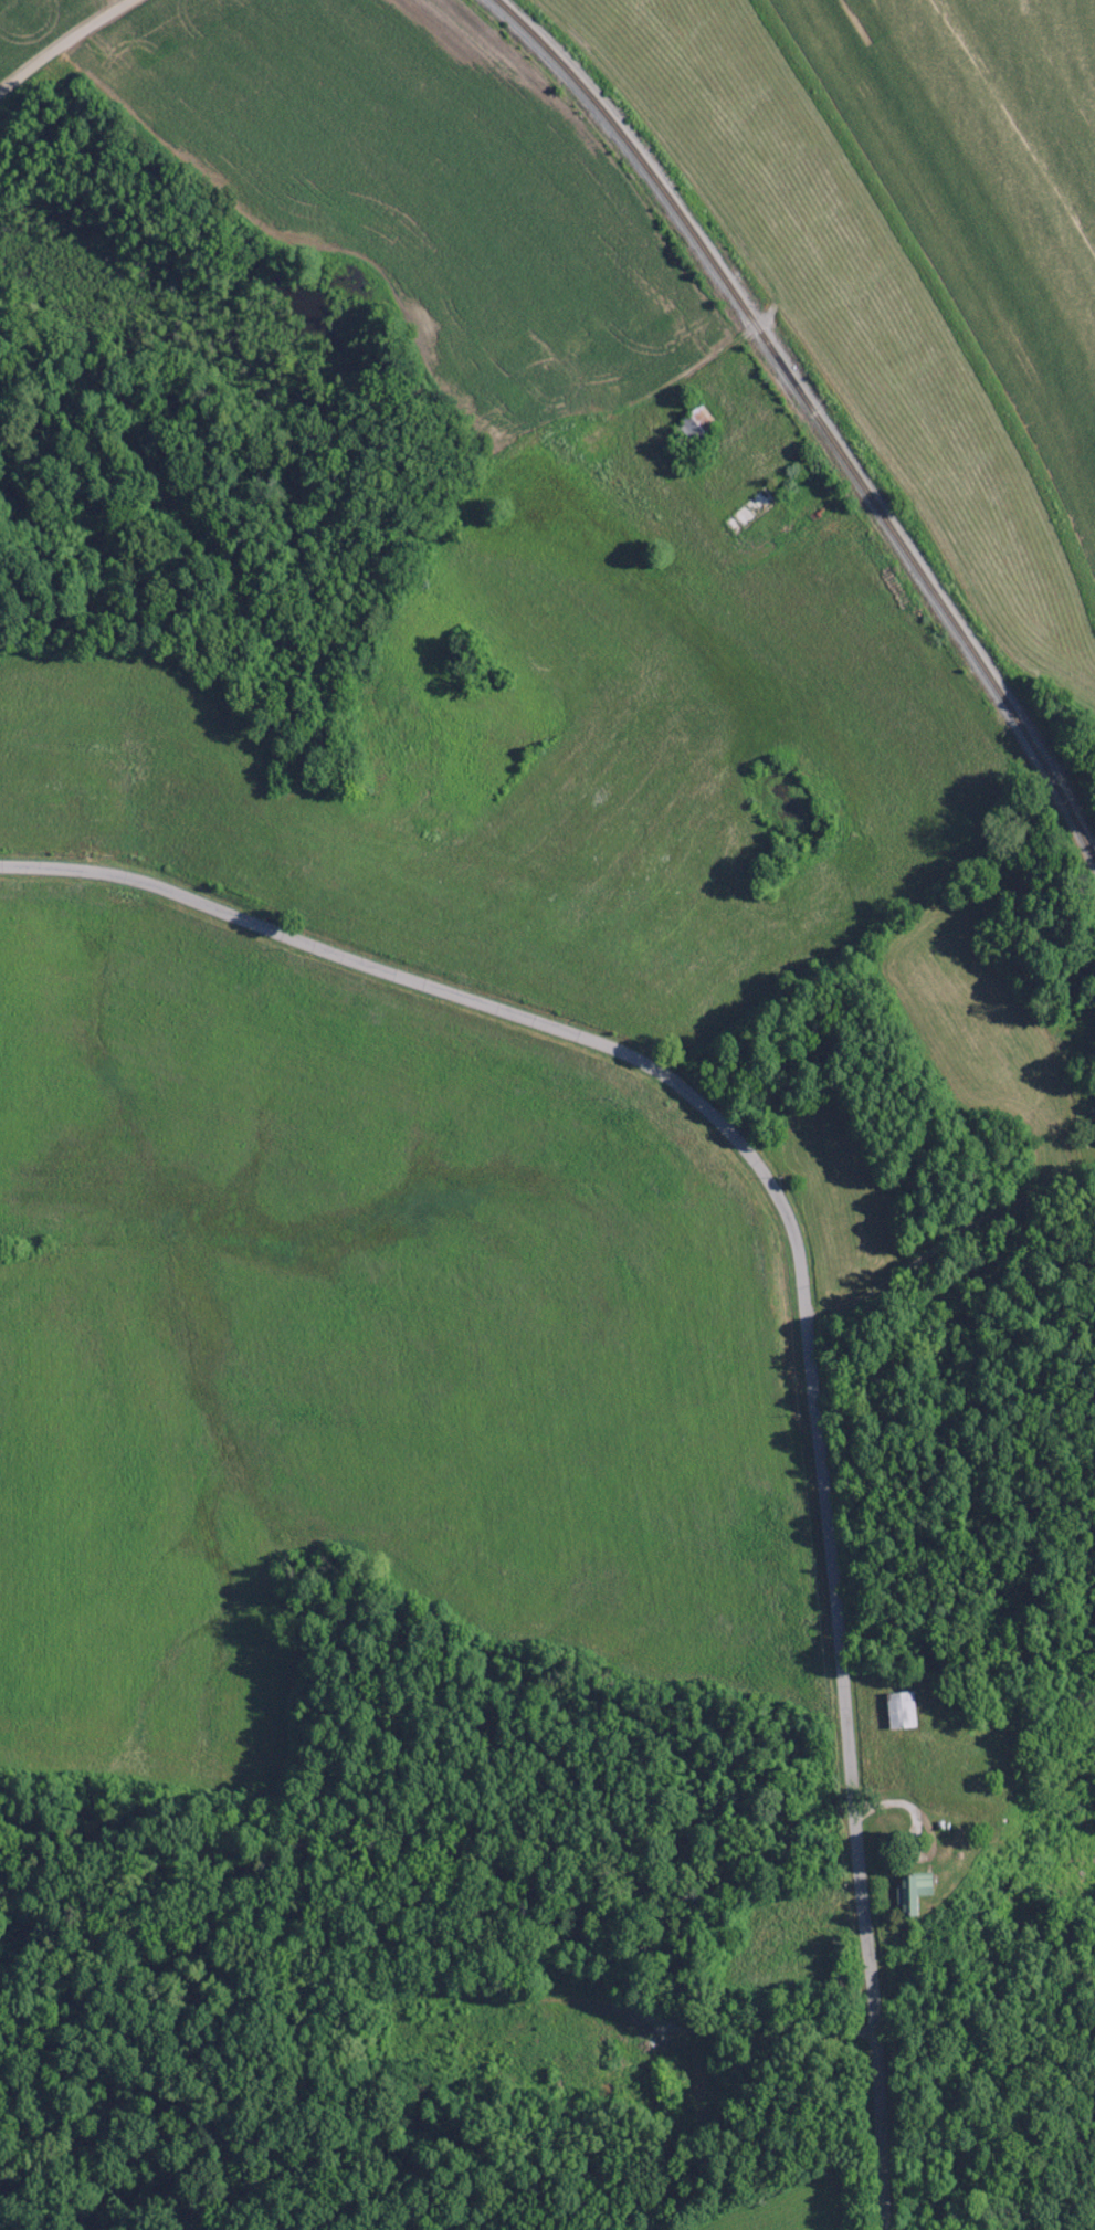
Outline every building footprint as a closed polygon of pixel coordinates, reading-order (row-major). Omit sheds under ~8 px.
[(939,1876),(903,1876),(902,1909),(926,1910),(926,1895),(939,1895),(939,1876)]
